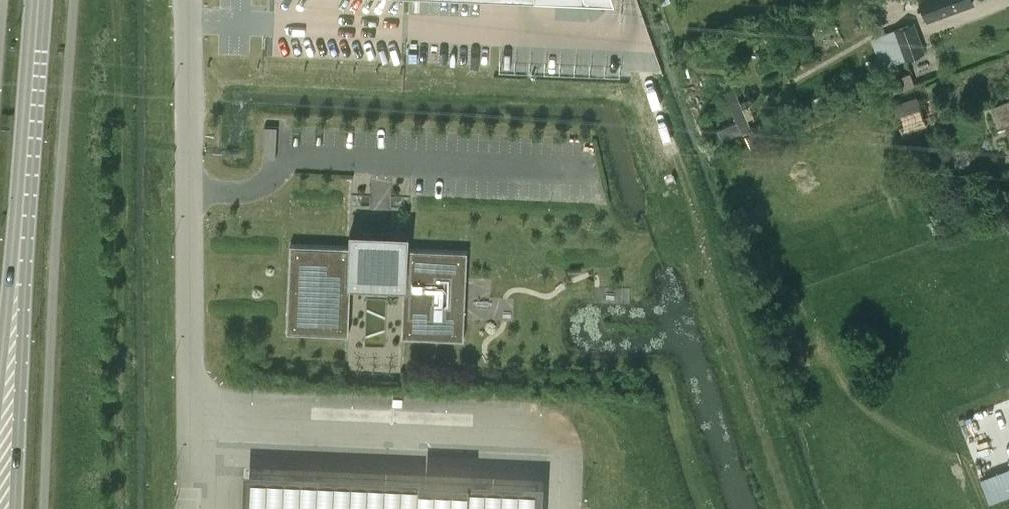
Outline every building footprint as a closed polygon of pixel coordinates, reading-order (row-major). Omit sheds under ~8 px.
[(928,20),(973,3),(972,0),(920,0),(928,20)] [(913,22),(869,39),(881,69),(925,52),(913,22)] [(750,148),(767,140),(760,125),(752,129),(733,87),(723,91),(736,120),(717,128),(722,139),(741,131),(742,132),(750,148)] [(928,128),(922,108),(918,97),(893,105),(903,135),(928,128)] [(1008,150),(1008,98),(989,104),(1003,152),(1008,150)] [(261,156),(276,156),(277,125),(261,124),(261,156)] [(916,141),(906,144),(911,159),(921,156),(916,141)] [(466,279),(467,251),(408,248),(409,238),(380,236),(349,235),(349,246),(290,243),(287,332),(349,334),(351,288),(404,290),(402,337),(464,339),(466,279)]
